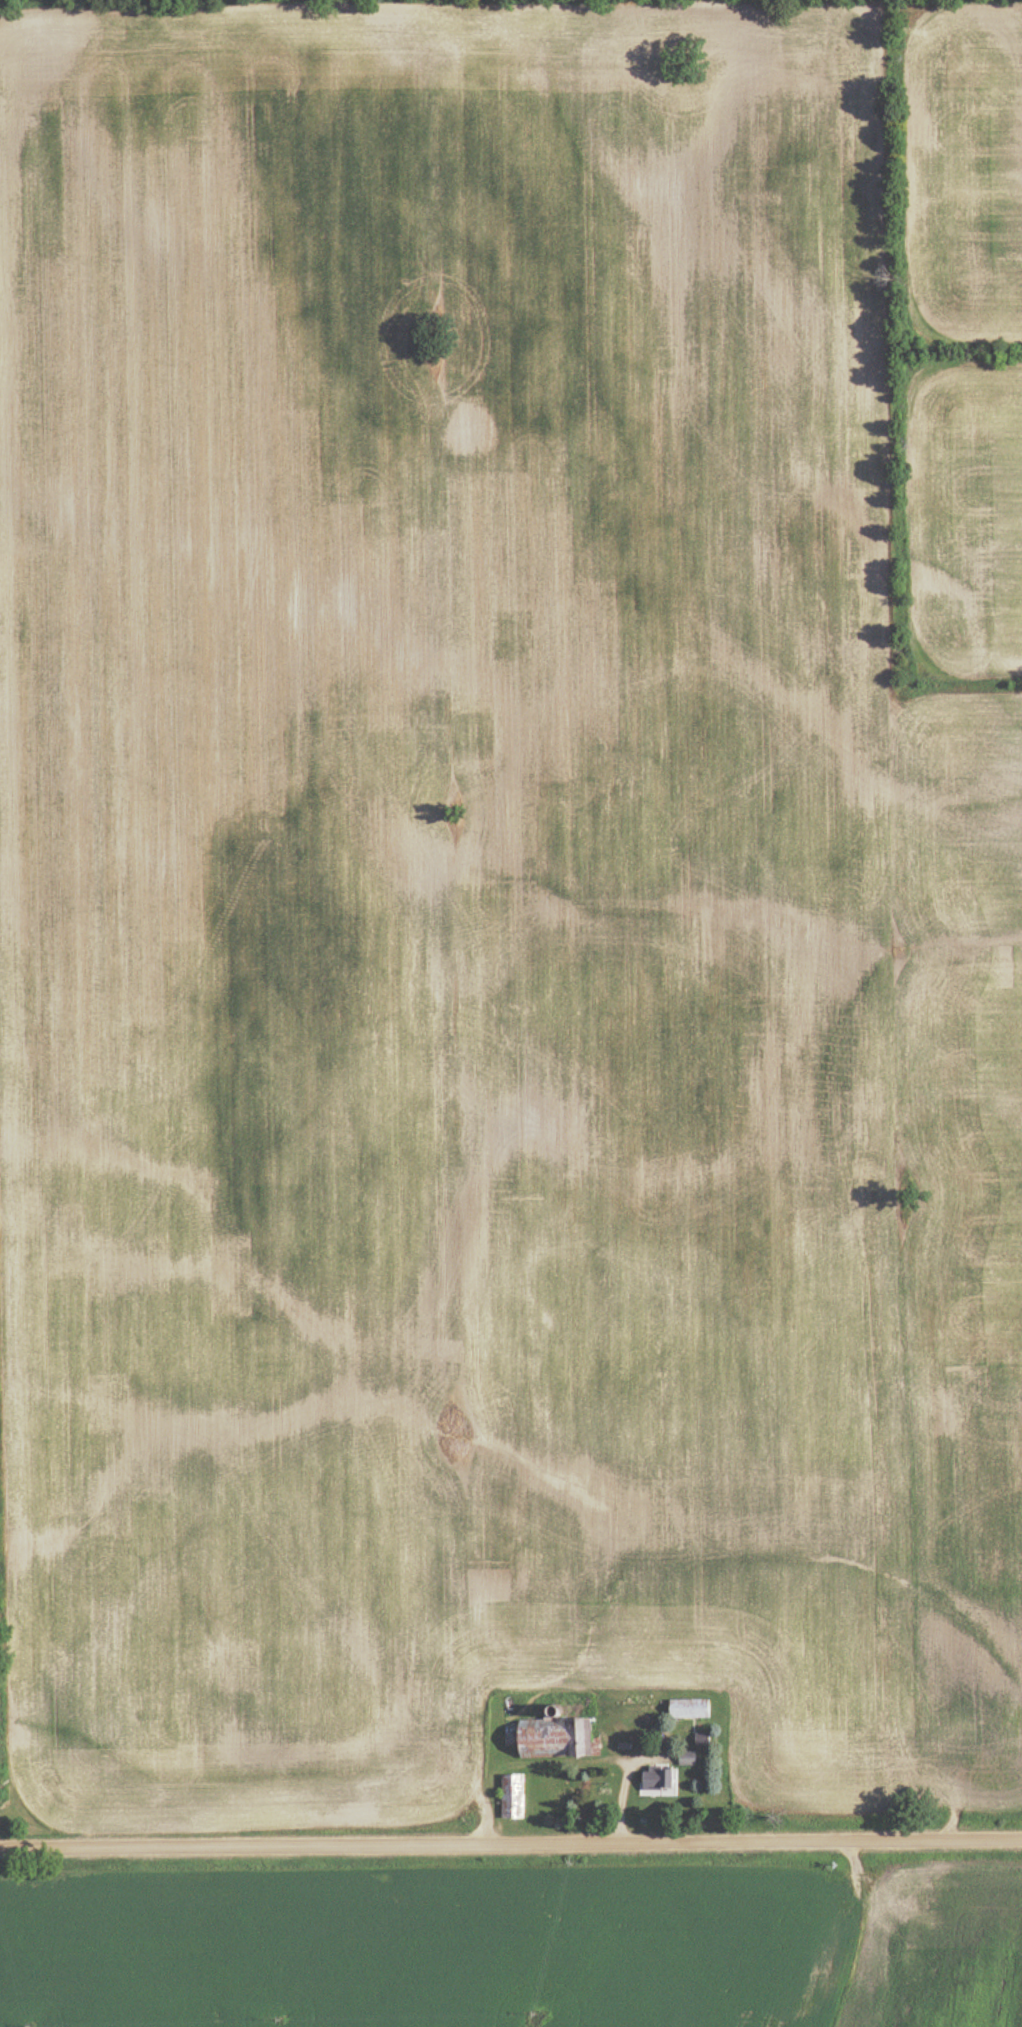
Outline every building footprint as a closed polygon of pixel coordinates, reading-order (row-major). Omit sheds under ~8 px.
[(674,1701),(674,1720),(715,1720),(715,1701),(674,1701)] [(596,1759),(596,1719),(547,1719),(547,1721),(522,1721),(522,1759),(596,1759)] [(713,1743),(712,1734),(699,1736),(701,1745),(713,1743)] [(684,1753),(684,1766),(700,1766),(700,1753),(684,1753)] [(648,1790),(679,1790),(679,1769),(648,1769),(648,1790)] [(528,1775),(505,1775),(505,1820),(528,1820),(528,1775)]
